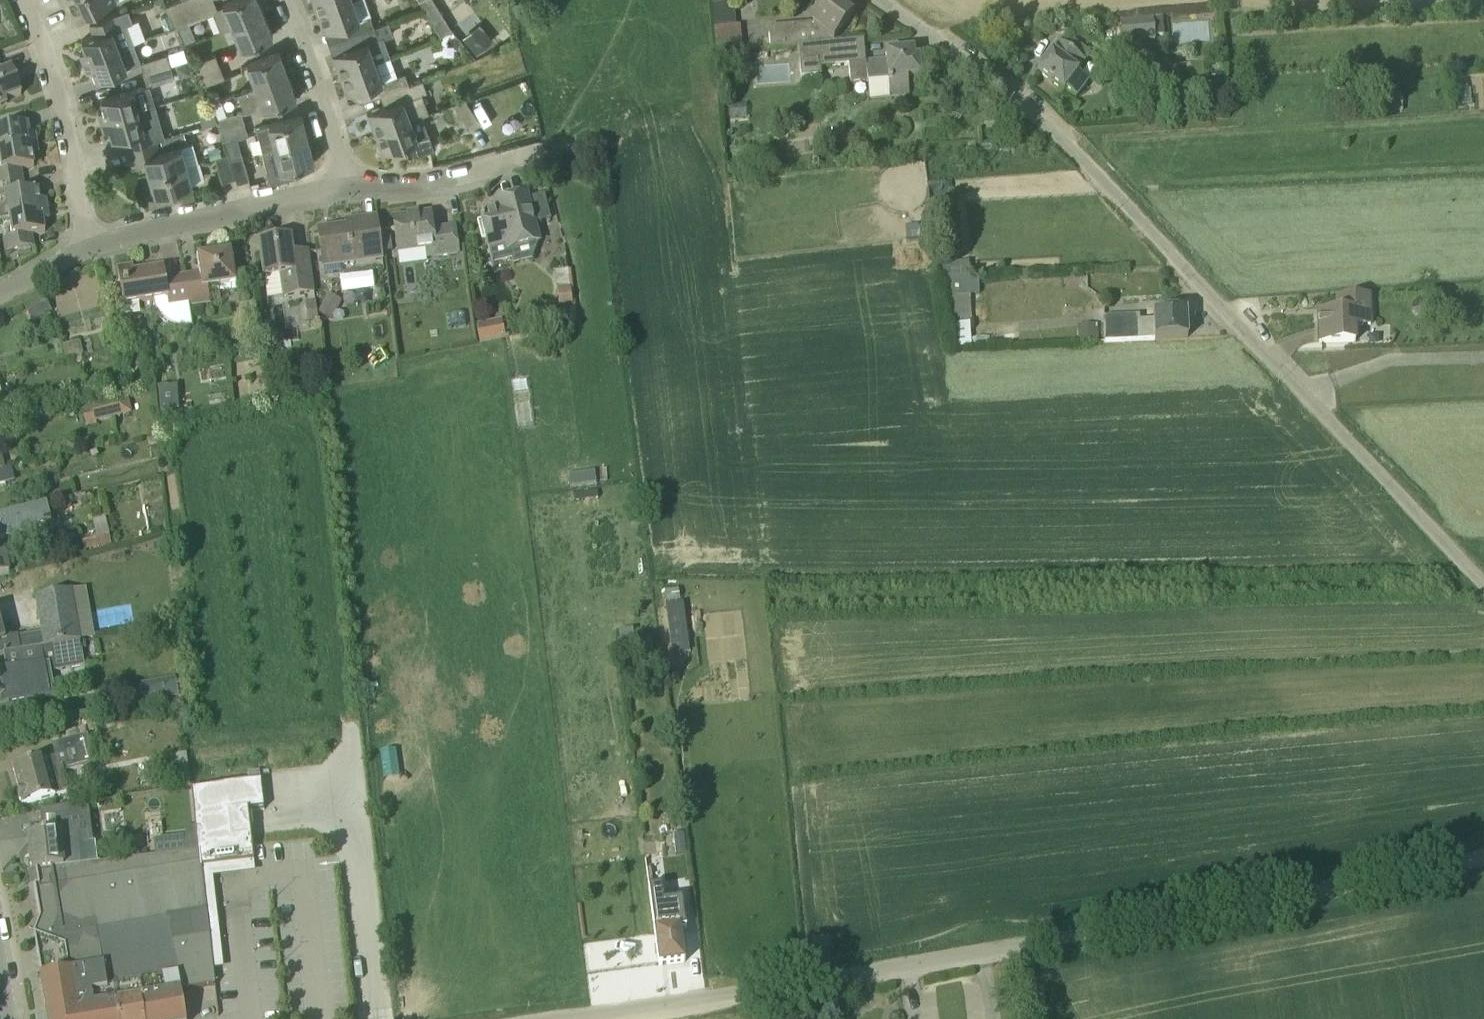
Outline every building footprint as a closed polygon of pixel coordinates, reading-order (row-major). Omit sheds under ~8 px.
[(116,0),(79,0),(85,14),(116,0)] [(164,0),(154,0),(152,1),(155,7),(160,8),(166,6),(164,0)] [(172,16),(194,7),(191,0),(180,0),(168,5),(172,16)] [(224,5),(233,26),(264,13),(258,0),(232,0),(223,4),(224,5)] [(347,0),(314,0),(318,10),(347,0)] [(370,15),(371,14),(365,0),(347,0),(318,10),(325,28),(324,29),(325,32),(345,24),(349,35),(374,26),(370,15)] [(434,24),(446,17),(435,0),(420,0),(434,24)] [(739,26),(726,27),(723,0),(711,0),(717,56),(741,54),(741,51),(739,26)] [(812,28),(769,32),(771,48),(798,46),(798,49),(832,45),(854,16),(833,0),(812,28)] [(515,4),(518,16),(531,13),(528,2),(515,4)] [(194,7),(172,16),(177,28),(199,18),(194,7)] [(94,35),(82,40),(86,50),(80,52),(84,62),(134,43),(126,24),(133,22),(128,9),(90,24),(94,35)] [(233,26),(242,48),(273,35),(264,13),(233,26)] [(1164,18),(1156,19),(1158,37),(1166,36),(1164,18)] [(1122,44),(1154,41),(1153,20),(1120,23),(1122,44)] [(477,53),(493,39),(480,23),(463,37),(477,53)] [(341,74),(375,61),(390,55),(379,24),(374,26),(349,35),(353,47),(333,54),(334,57),(335,56),(341,74)] [(501,44),(510,38),(505,30),(496,36),(501,44)] [(1063,92),(1064,91),(1076,99),(1087,83),(1076,75),(1091,54),(1072,39),(1066,47),(1058,41),(1050,53),(1051,54),(1037,73),(1063,92)] [(127,68),(140,62),(141,62),(134,43),(84,62),(87,71),(93,69),(97,79),(127,68)] [(856,43),(832,45),(798,49),(801,78),(821,76),(820,68),(849,65),(850,84),(867,82),(869,99),(890,97),(890,98),(909,96),(907,79),(920,77),(919,59),(914,59),(913,51),(885,54),(886,60),(858,63),(856,43)] [(140,62),(144,74),(171,65),(189,59),(185,46),(172,51),(173,53),(168,55),(167,53),(141,62),(140,62)] [(280,52),(248,64),(256,86),(288,74),(280,52)] [(193,63),(198,75),(221,66),(216,54),(193,63)] [(1138,58),(1139,65),(1124,67),(1127,87),(1154,83),(1151,63),(1150,56),(1138,58)] [(176,65),(180,77),(190,73),(187,61),(176,65)] [(383,81),(375,61),(341,74),(348,91),(347,92),(348,94),(379,82),(383,93),(409,84),(405,73),(383,81)] [(175,77),(171,65),(144,74),(148,85),(148,86),(150,85),(175,77)] [(225,77),(221,66),(198,75),(203,86),(225,77)] [(1223,70),(1209,71),(1210,82),(1224,81),(1225,81),(1224,70),(1223,70)] [(7,104),(6,100),(21,94),(13,72),(0,76),(0,107),(7,104)] [(237,93),(244,112),(255,109),(256,111),(264,108),(265,109),(297,97),(288,74),(256,86),(237,93)] [(369,115),(370,115),(376,131),(429,112),(422,93),(427,92),(422,79),(409,84),(383,93),(387,105),(368,112),(369,115)] [(101,121),(156,105),(150,85),(148,86),(148,85),(101,99),(104,109),(98,111),(101,121)] [(1224,91),(1202,91),(1202,99),(1224,99),(1224,91)] [(479,122),(464,96),(453,102),(468,128),(479,122)] [(221,99),(210,103),(222,130),(245,123),(241,112),(227,116),(221,99)] [(156,105),(101,121),(104,130),(110,129),(113,139),(126,136),(129,147),(131,147),(155,140),(160,138),(165,137),(156,105)] [(429,112),(376,131),(383,149),(382,150),(383,152),(410,143),(413,153),(417,155),(434,148),(422,115),(429,112)] [(302,116),(260,126),(261,131),(258,132),(262,150),(308,138),(302,116)] [(248,135),(245,123),(222,130),(225,142),(248,135)] [(37,146),(35,135),(34,136),(32,125),(27,126),(0,130),(0,152),(37,146)] [(184,131),(165,137),(160,138),(163,148),(187,141),(184,131)] [(314,163),(308,138),(262,150),(265,163),(270,183),(297,176),(294,168),(314,163)] [(131,147),(136,166),(146,163),(150,176),(187,165),(181,145),(159,152),(155,140),(131,147)] [(0,152),(0,159),(2,172),(0,172),(0,185),(23,181),(21,169),(34,167),(32,156),(38,155),(37,146),(0,152)] [(236,178),(230,159),(229,153),(216,157),(223,181),(236,178)] [(242,156),(230,159),(236,178),(237,183),(249,179),(242,156)] [(150,176),(156,195),(192,185),(187,165),(150,176)] [(0,185),(0,198),(6,197),(9,217),(47,211),(46,201),(39,202),(38,191),(25,194),(23,181),(0,185)] [(527,196),(505,202),(497,204),(498,210),(480,215),(492,263),(511,258),(509,250),(539,243),(527,196)] [(12,237),(3,239),(5,252),(33,247),(31,235),(44,233),(43,222),(49,221),(47,211),(9,217),(12,237)] [(398,254),(399,254),(400,259),(415,257),(415,251),(434,249),(435,256),(458,253),(455,228),(433,231),(431,215),(393,220),(398,254)] [(322,263),(339,261),(339,266),(382,260),(377,218),(346,222),(347,228),(318,232),(322,263)] [(390,237),(379,238),(381,253),(393,252),(390,237)] [(280,276),(283,298),(315,293),(309,252),(293,254),(291,239),(259,243),(264,278),(280,276)] [(184,277),(189,307),(210,304),(208,291),(236,287),(231,252),(197,257),(200,276),(187,278),(186,276),(184,277)] [(122,305),(154,301),(154,302),(155,304),(156,306),(156,308),(158,311),(160,314),(162,317),(164,319),(167,321),(168,322),(170,324),(173,325),(176,326),(179,327),(182,327),(186,328),(190,327),(192,327),(189,307),(184,277),(166,279),(164,268),(134,273),(133,267),(117,270),(122,305)] [(575,324),(568,269),(555,271),(561,325),(575,324)] [(977,291),(977,278),(946,279),(947,322),(968,321),(967,291),(977,291)] [(43,295),(23,306),(31,322),(52,311),(43,295)] [(1319,344),(1355,342),(1354,325),(1371,324),(1370,299),(1338,301),(1338,313),(1318,314),(1319,344)] [(325,301),(319,315),(331,321),(338,307),(325,301)] [(1415,315),(1421,316),(1425,313),(1426,307),(1423,302),(1417,301),(1413,305),(1412,310),(1415,315)] [(316,302),(304,303),(307,323),(318,322),(316,302)] [(1153,314),(1154,320),(1139,321),(1139,318),(1105,319),(1106,342),(1187,338),(1186,312),(1153,314)] [(464,313),(449,314),(450,326),(466,324),(464,313)] [(971,347),(969,323),(951,324),(953,348),(971,347)] [(489,324),(477,327),(480,342),(493,339),(489,324)] [(1096,342),(1096,333),(1096,324),(1081,325),(1081,342),(1096,342)] [(114,335),(105,337),(108,348),(116,346),(114,335)] [(63,346),(66,358),(82,354),(79,342),(63,346)] [(176,386),(159,388),(160,411),(177,410),(176,386)] [(96,425),(95,422),(133,412),(128,393),(90,402),(92,407),(81,410),(86,428),(96,425)] [(15,481),(11,468),(5,469),(0,471),(0,484),(15,481)] [(134,517),(137,530),(146,528),(140,500),(122,504),(125,519),(134,517)] [(10,536),(28,532),(27,525),(50,519),(46,502),(0,513),(0,539),(10,536)] [(92,518),(97,538),(83,541),(85,550),(99,547),(112,544),(104,515),(92,518)] [(9,573),(5,554),(0,555),(0,576),(9,573)] [(679,589),(665,591),(667,603),(680,601),(679,589)] [(45,648),(80,641),(71,590),(36,596),(45,648)] [(3,635),(0,622),(0,656),(3,655),(22,652),(18,636),(12,637),(11,633),(3,635)] [(48,672),(84,666),(80,641),(45,648),(22,652),(3,655),(7,670),(0,672),(0,699),(2,704),(24,699),(51,695),(48,672)] [(157,679),(160,698),(178,694),(174,676),(157,679)] [(95,765),(88,737),(53,745),(56,757),(13,769),(19,790),(18,794),(20,800),(23,803),(23,805),(55,796),(55,795),(68,792),(63,772),(95,765)] [(173,776),(190,775),(189,753),(172,754),(173,776)] [(89,843),(86,817),(64,819),(65,832),(28,836),(32,870),(36,870),(81,865),(78,844),(89,843)] [(685,835),(675,836),(677,856),(687,855),(685,835)] [(163,856),(187,853),(185,837),(161,840),(163,856)] [(155,857),(81,865),(36,870),(38,885),(34,886),(40,918),(34,935),(34,936),(41,976),(87,968),(90,990),(112,986),(138,982),(179,974),(181,991),(215,985),(199,852),(187,853),(163,856),(155,857)] [(686,929),(682,900),(663,903),(661,888),(649,889),(659,965),(684,962),(679,930),(686,929)] [(112,986),(90,990),(87,968),(41,976),(40,976),(48,1018),(118,1018),(112,986)] [(181,991),(179,974),(138,982),(144,1018),(186,1018),(181,991)] [(138,982),(112,986),(118,1018),(144,1018),(138,982)]
